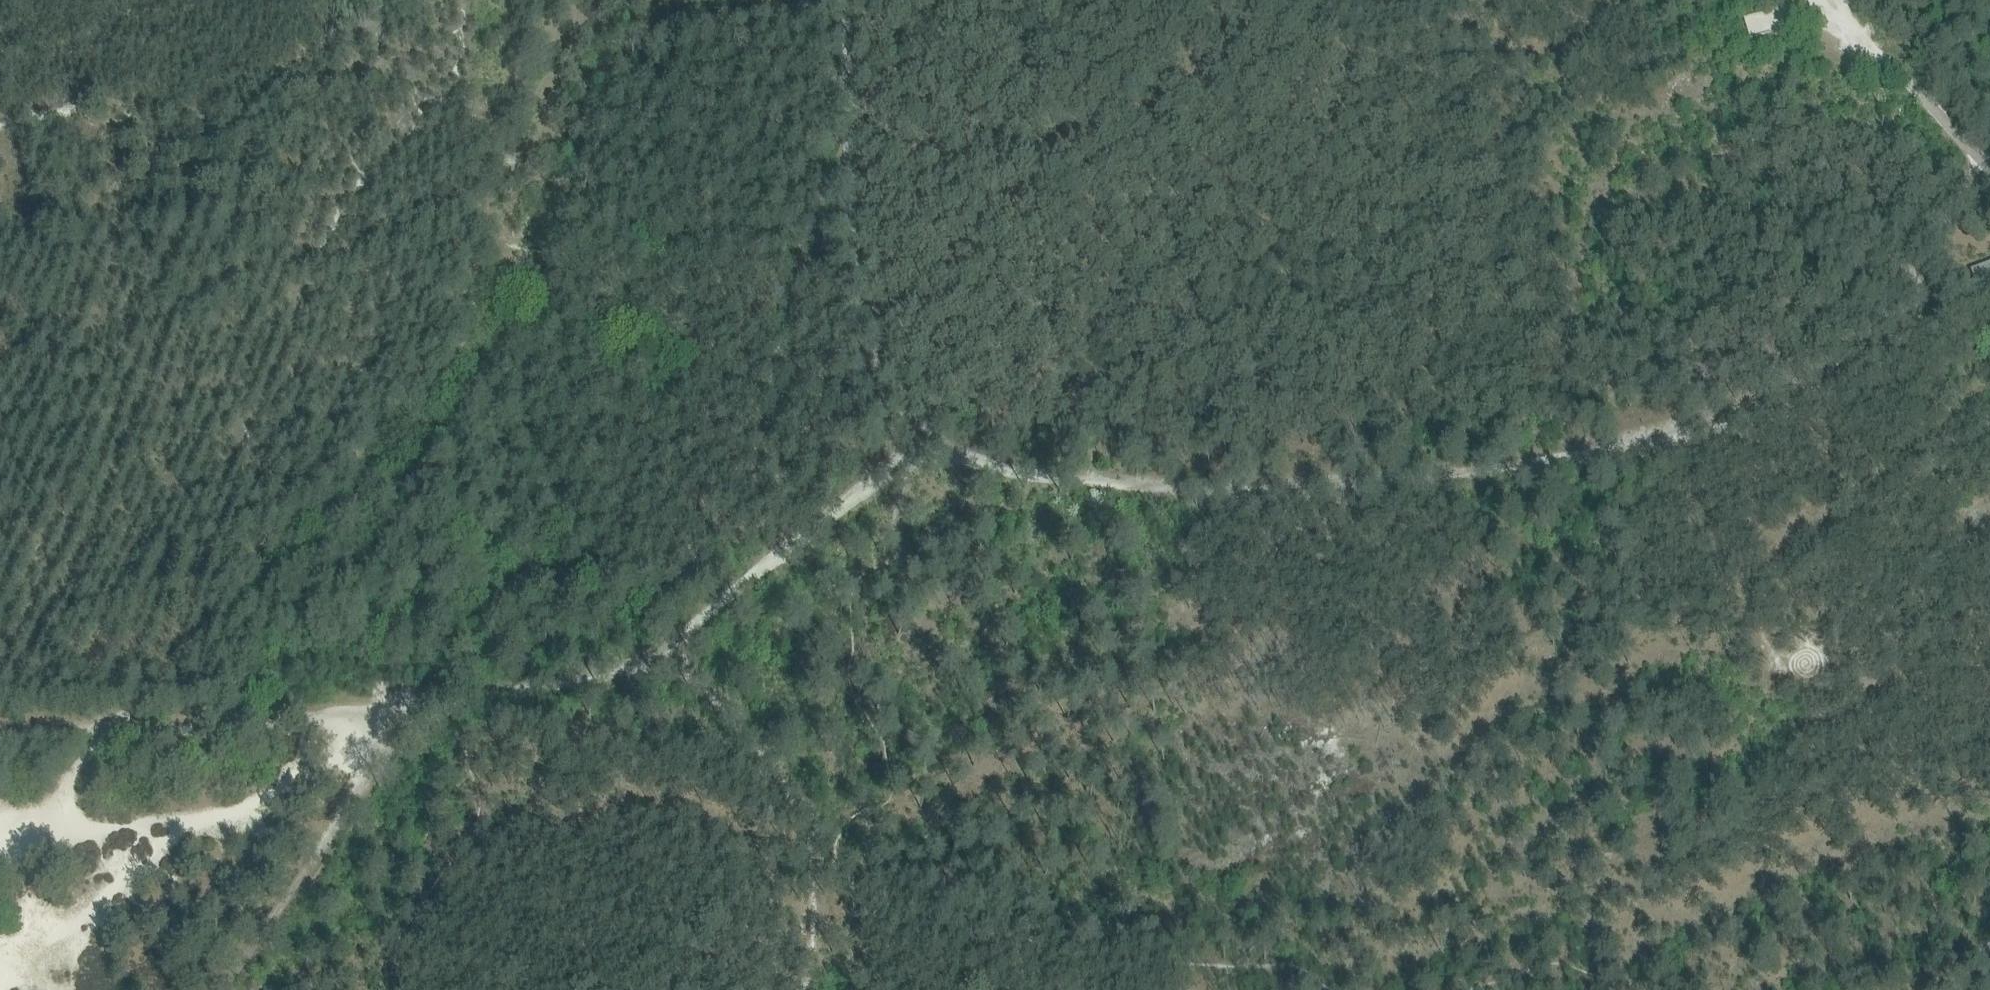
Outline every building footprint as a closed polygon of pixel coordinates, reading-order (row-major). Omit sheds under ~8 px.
[(1971,271),(1985,310),(1989,308),(1989,264),(1971,271)]
